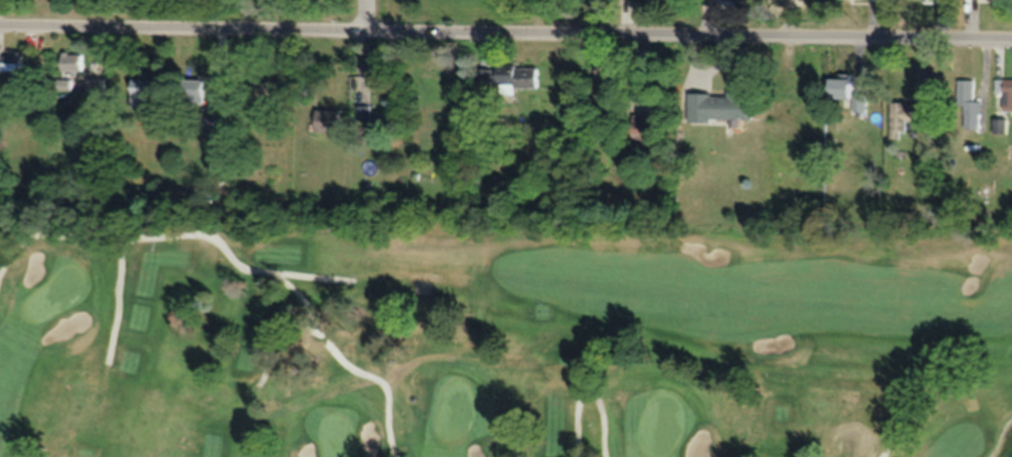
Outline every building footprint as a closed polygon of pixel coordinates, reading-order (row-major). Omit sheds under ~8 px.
[(367,52),(367,87),(386,87),(386,52),(367,52)] [(0,74),(23,74),(23,53),(0,53),(0,74)] [(84,70),(84,53),(59,53),(59,70),(84,70)] [(513,86),(538,87),(538,66),(477,64),(476,87),(498,87),(498,93),(513,93),(513,86)] [(238,103),(279,104),(280,74),(265,74),(265,80),(239,80),(238,103)] [(825,97),(849,97),(849,76),(825,76),(825,97)] [(87,97),(106,97),(106,78),(87,78),(87,97)] [(130,107),(154,107),(154,78),(130,78),(130,107)] [(180,78),(180,103),(205,103),(205,78),(180,78)] [(979,128),(980,99),(972,99),(973,79),(956,78),(955,105),(962,105),(961,127),(979,128)] [(1001,110),(1011,110),(1011,78),(994,78),(994,93),(1001,93),(1001,110)] [(71,89),(71,79),(56,79),(56,89),(71,89)] [(687,119),(751,118),(751,91),(687,92),(687,119)] [(853,94),(853,112),(866,112),(866,94),(853,94)] [(902,138),(903,119),(916,120),(917,102),(889,101),(888,138),(902,138)] [(356,105),(356,119),(371,119),(371,105),(356,105)] [(337,109),(313,109),(313,131),(337,131),(337,109)] [(991,118),(993,132),(1007,131),(1006,117),(991,118)]
